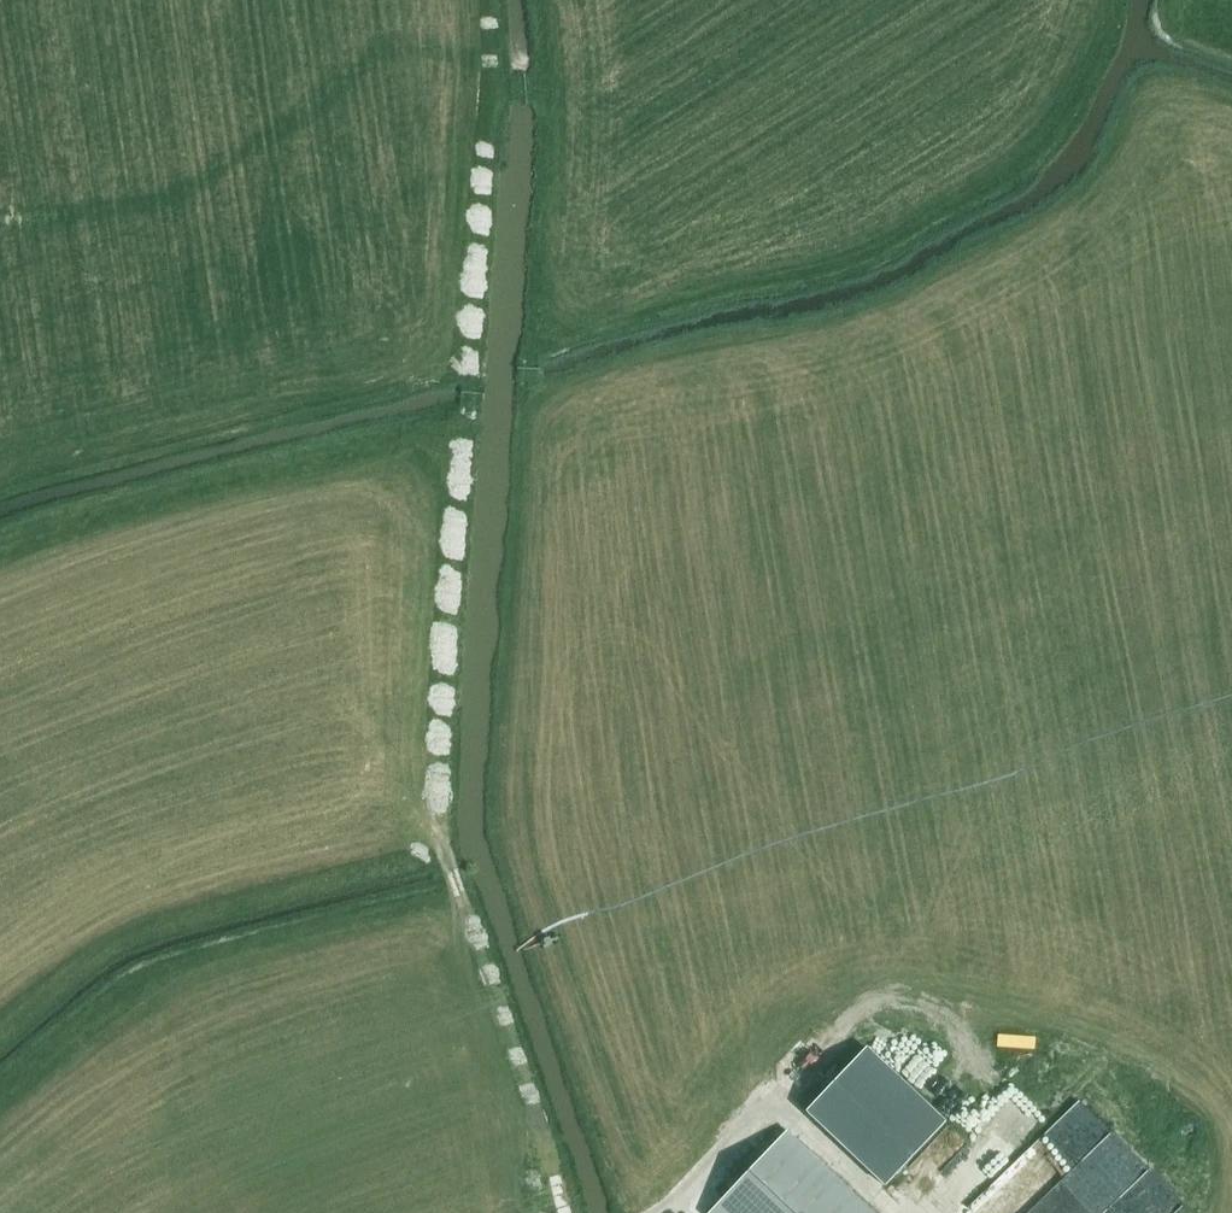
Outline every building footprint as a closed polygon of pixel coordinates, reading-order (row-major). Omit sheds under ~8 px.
[(867,1047),(807,1111),(885,1185),(946,1121),(867,1047)] [(785,1133),(708,1212),(871,1212),(785,1133)]
